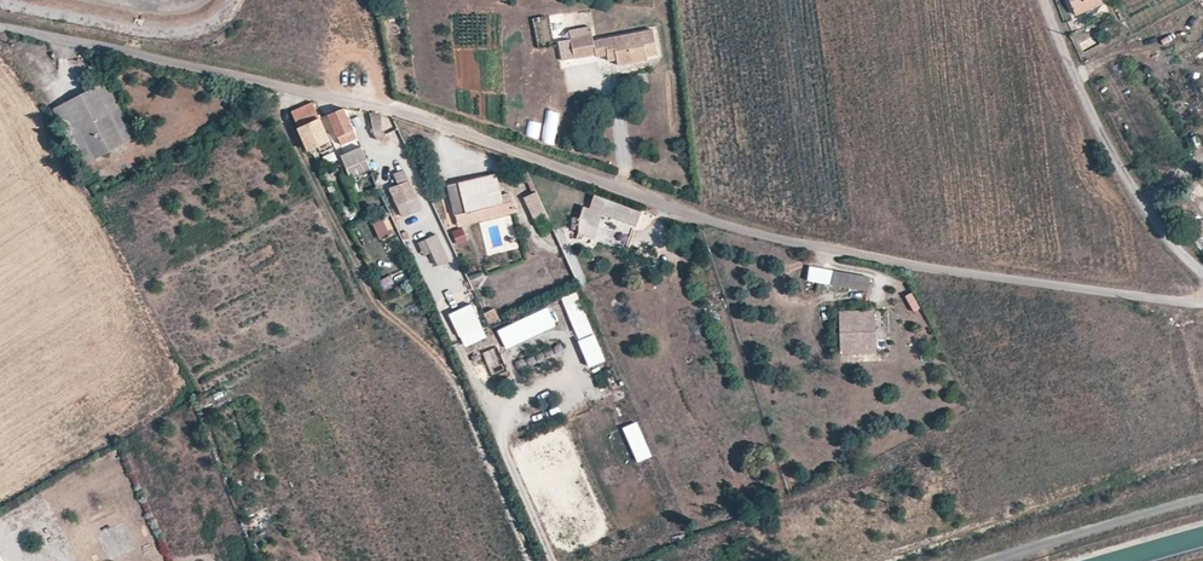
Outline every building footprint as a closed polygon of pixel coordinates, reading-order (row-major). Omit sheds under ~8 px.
[(1077,15),(1103,2),(1103,0),(1069,0),(1077,15)] [(554,38),(565,35),(560,14),(549,16),(554,38)] [(571,36),(575,58),(595,55),(595,56),(609,55),(610,59),(617,59),(618,63),(646,58),(645,53),(653,52),(650,29),(592,38),(591,33),(571,36)] [(92,86),(106,114),(118,108),(103,81),(92,86)] [(64,101),(94,159),(134,139),(118,108),(106,114),(92,86),(64,101)] [(275,92),(263,89),(271,103),(278,99),(275,92)] [(94,159),(64,101),(52,107),(82,165),(94,159)] [(289,112),(307,150),(329,141),(319,118),(311,101),(289,112)] [(354,128),(344,107),(325,115),(336,137),(354,128)] [(528,121),(526,136),(539,138),(541,122),(528,121)] [(543,123),(541,142),(555,144),(557,125),(543,123)] [(372,132),(377,140),(385,135),(380,127),(372,132)] [(343,153),(350,166),(364,158),(358,145),(343,153)] [(398,184),(389,188),(402,218),(422,210),(405,169),(394,174),(398,184)] [(503,203),(496,175),(461,183),(464,197),(453,199),(456,214),(503,203)] [(461,183),(450,186),(453,199),(464,197),(461,183)] [(537,191),(522,198),(532,218),(547,212),(537,191)] [(596,195),(591,207),(584,204),(580,217),(571,214),(566,225),(575,229),(574,231),(591,238),(601,212),(635,226),(641,212),(596,195)] [(642,211),(638,229),(648,231),(651,213),(642,211)] [(372,224),(381,240),(396,231),(387,215),(372,224)] [(456,243),(466,241),(464,228),(453,230),(456,243)] [(423,256),(432,253),(436,267),(449,262),(439,234),(418,241),(423,256)] [(833,272),(831,286),(867,291),(869,278),(833,272)] [(589,367),(605,361),(578,291),(563,297),(589,367)] [(915,311),(921,307),(912,293),(906,297),(915,311)] [(473,303),(449,314),(464,347),(488,337),(473,303)] [(506,349),(557,326),(549,307),(497,329),(506,349)] [(839,314),(841,353),(877,351),(874,312),(839,314)] [(638,463),(653,457),(638,421),(623,428),(638,463)] [(52,529),(59,526),(53,510),(46,513),(52,529)] [(35,557),(37,560),(44,560),(55,556),(53,549),(35,557)]
